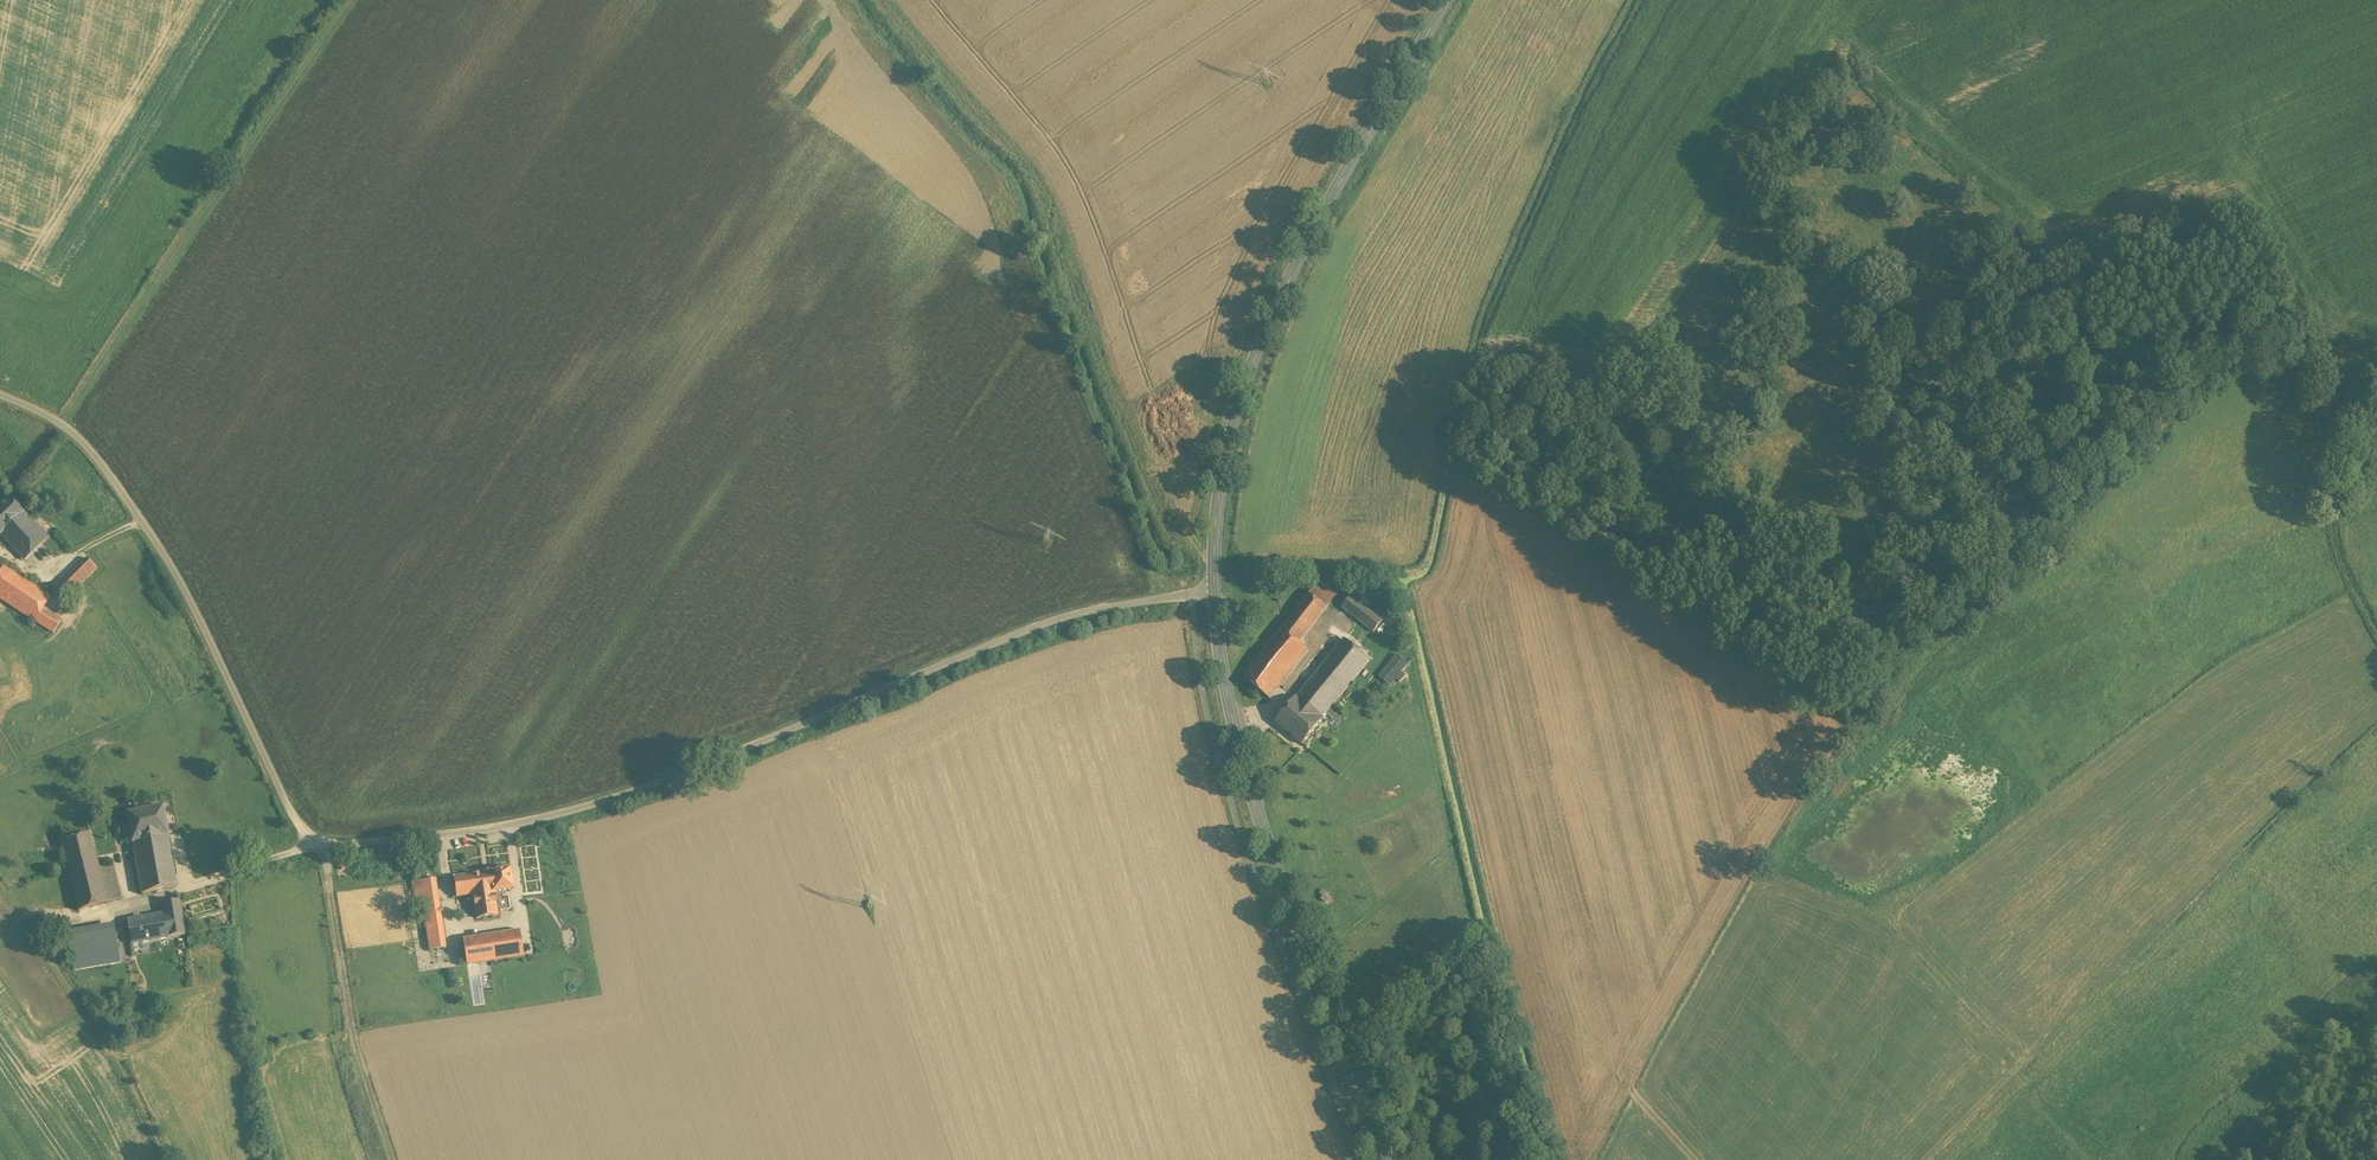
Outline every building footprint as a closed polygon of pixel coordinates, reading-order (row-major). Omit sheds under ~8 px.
[(11,496),(0,506),(0,534),(1,533),(25,510),(11,496)] [(49,536),(25,510),(1,533),(25,558),(49,536)] [(88,559),(63,584),(72,593),(97,568),(88,559)] [(4,566),(0,573),(0,597),(36,620),(43,608),(51,596),(4,566)] [(1336,596),(1318,582),(1309,594),(1326,608),(1336,596)] [(1326,608),(1309,594),(1282,629),(1299,642),(1326,608)] [(1384,621),(1353,596),(1344,607),(1375,632),(1384,621)] [(43,608),(36,620),(54,632),(62,620),(43,608)] [(1274,624),(1253,651),(1260,657),(1281,629),(1274,624)] [(1260,657),(1246,676),(1246,681),(1270,699),(1308,650),(1299,642),(1282,629),(1281,629),(1260,657)] [(1371,661),(1347,641),(1302,694),(1327,714),(1371,661)] [(1399,657),(1381,678),(1391,688),(1410,666),(1399,657)] [(1302,694),(1299,698),(1298,698),(1277,722),(1303,744),(1324,720),(1323,719),(1327,714),(1302,694)] [(161,806),(126,815),(131,843),(167,835),(161,806)] [(91,834),(62,841),(79,910),(108,903),(102,878),(99,868),(91,834)] [(167,835),(131,843),(141,893),(176,885),(167,835)] [(113,864),(99,868),(102,878),(115,875),(113,864)] [(511,869),(491,872),(494,892),(495,892),(514,889),(511,869)] [(491,872),(454,878),(457,898),(473,895),(477,919),(498,916),(495,892),(494,892),(491,872)] [(115,875),(102,878),(108,903),(121,899),(115,875)] [(436,880),(412,884),(416,905),(439,901),(436,880)] [(179,900),(163,903),(165,913),(169,937),(185,934),(179,900)] [(439,901),(416,905),(417,912),(424,911),(430,951),(446,949),(439,901)] [(165,913),(128,920),(132,943),(169,937),(165,913)] [(115,930),(68,937),(71,955),(118,948),(115,930)] [(520,931),(463,940),(467,965),(524,957),(520,931)] [(530,943),(523,944),(525,957),(532,955),(530,943)]
